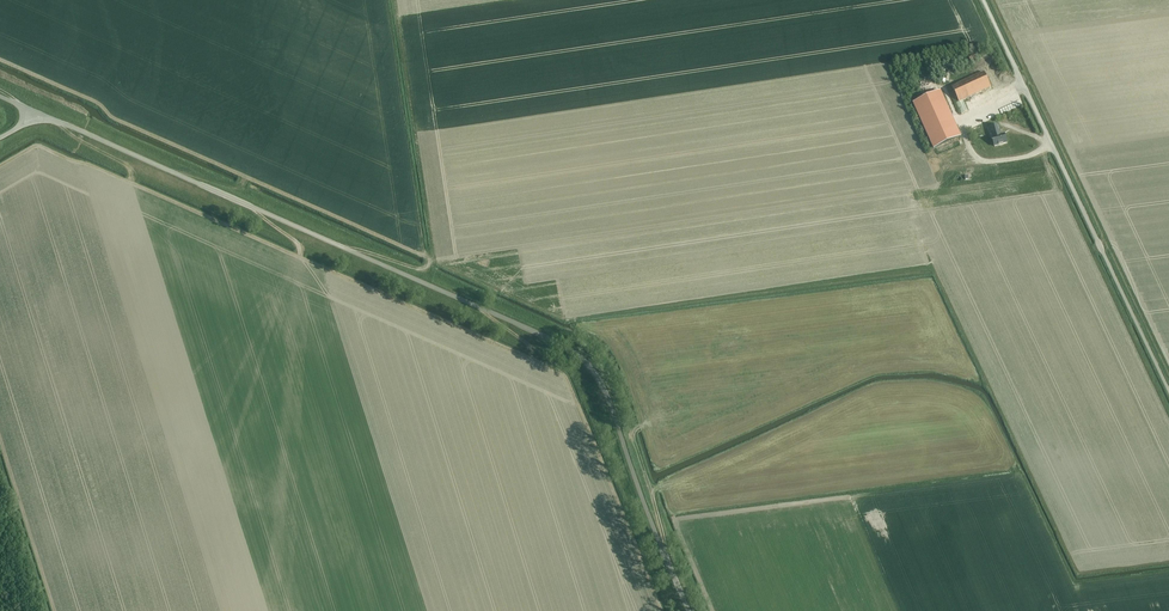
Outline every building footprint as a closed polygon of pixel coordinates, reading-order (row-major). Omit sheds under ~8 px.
[(963,100),(991,87),(984,72),(952,86),(959,102),(956,103),(961,113),(968,110),(963,100)] [(961,136),(941,92),(914,104),(934,149),(961,136)] [(994,120),(989,108),(980,112),(982,116),(976,118),(978,121),(983,119),(986,123),(994,120)] [(999,125),(990,128),(993,137),(992,138),(995,147),(1007,143),(1005,134),(1001,135),(1001,134),(1000,129),(999,129),(998,126),(999,126),(999,125)]
